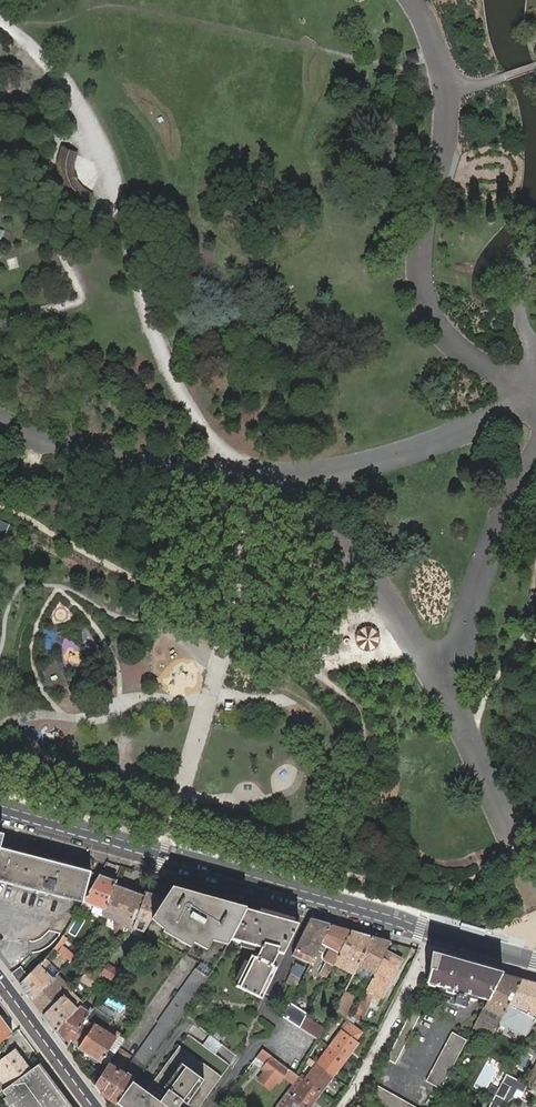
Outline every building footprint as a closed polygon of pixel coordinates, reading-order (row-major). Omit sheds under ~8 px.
[(20,91),(12,96),(16,103),(25,98),(20,91)] [(63,147),(50,175),(66,182),(79,155),(63,147)] [(15,259),(7,261),(10,270),(17,267),(15,259)] [(0,521),(0,532),(6,534),(10,525),(0,521)] [(3,835),(0,847),(0,849),(11,851),(14,838),(3,835)] [(2,880),(1,881),(13,884),(13,883),(34,888),(34,890),(67,898),(67,897),(84,901),(100,875),(91,872),(11,851),(0,849),(0,879),(2,880)] [(100,875),(84,901),(95,906),(93,911),(94,914),(102,917),(105,909),(114,884),(116,881),(100,875)] [(145,896),(114,884),(105,909),(102,917),(117,922),(115,928),(117,932),(123,935),(124,934),(125,933),(126,933),(127,933),(128,933),(131,933),(133,928),(145,896)] [(134,1058),(146,1066),(213,971),(212,970),(223,952),(230,939),(246,909),(223,903),(171,888),(165,899),(151,920),(144,932),(189,957),(199,963),(157,1023),(158,1024),(134,1058)] [(151,920),(165,899),(164,898),(146,892),(145,896),(133,928),(131,933),(141,937),(143,932),(144,932),(151,920)] [(95,906),(84,901),(79,909),(94,914),(93,911),(95,906)] [(246,909),(230,939),(261,948),(256,958),(251,956),(236,986),(261,998),(277,968),(272,965),(278,953),(283,955),(299,924),(246,909)] [(331,925),(310,919),(292,955),(296,957),(310,964),(321,944),(331,925)] [(351,931),(331,925),(321,944),(326,947),(322,955),(322,956),(321,957),(321,958),(322,958),(322,959),(323,959),(323,960),(324,960),(324,961),(326,962),(320,974),(326,978),(333,965),(333,964),(351,931)] [(373,937),(351,931),(333,964),(353,975),(355,970),(356,969),(358,964),(373,937)] [(68,938),(64,935),(60,941),(59,942),(63,945),(68,938)] [(385,951),(390,942),(373,937),(358,964),(356,969),(355,970),(360,973),(363,967),(375,973),(383,958),(382,957),(385,951)] [(63,945),(59,942),(54,948),(70,961),(72,963),(72,962),(77,956),(63,945)] [(353,1017),(360,1021),(370,1001),(377,1005),(381,998),(382,998),(402,960),(385,951),(382,957),(383,958),(375,973),(372,979),(366,990),(367,990),(353,1017)] [(430,969),(426,983),(487,1000),(501,973),(439,956),(435,970),(430,969)] [(28,977),(20,985),(32,1000),(57,974),(59,972),(45,959),(28,977)] [(85,963),(80,969),(86,973),(90,967),(85,963)] [(102,975),(110,980),(117,970),(108,965),(102,975)] [(12,973),(20,985),(28,977),(21,967),(12,973)] [(375,973),(363,967),(360,973),(372,979),(375,973)] [(301,978),(291,973),(286,983),(296,988),(301,978)] [(501,973),(487,1000),(473,1028),(491,1038),(508,1004),(522,979),(501,973)] [(57,974),(32,1000),(43,1016),(63,996),(69,990),(71,988),(57,974)] [(96,983),(93,981),(85,974),(80,979),(93,989),(96,983)] [(108,985),(111,981),(110,980),(102,975),(99,979),(108,985)] [(508,1004),(524,1012),(522,1017),(533,1023),(535,1019),(535,1017),(535,983),(522,979),(508,1004)] [(69,990),(63,996),(77,1010),(79,1007),(83,1003),(69,990)] [(355,997),(344,992),(340,1002),(336,1012),(345,1018),(355,997)] [(454,1004),(465,1008),(468,998),(457,995),(452,994),(449,1003),(454,1004)] [(77,1010),(63,996),(43,1016),(55,1032),(77,1010)] [(90,1014),(92,1009),(83,1003),(79,1007),(77,1010),(55,1032),(67,1048),(72,1039),(89,1015),(90,1014)] [(307,1014),(289,1004),(281,1017),(299,1028),(305,1017),(307,1014)] [(72,1039),(81,1045),(94,1025),(95,1025),(95,1026),(105,1032),(108,1027),(113,1019),(94,1007),(92,1009),(90,1014),(89,1015),(72,1039)] [(412,1010),(387,1059),(395,1064),(420,1014),(412,1010)] [(345,1018),(336,1012),(330,1022),(341,1029),(356,1041),(363,1032),(350,1022),(345,1018)] [(305,1017),(299,1028),(319,1040),(320,1040),(323,1035),(325,1030),(305,1017)] [(0,1019),(0,1043),(12,1034),(0,1019)] [(94,1025),(81,1045),(79,1049),(101,1063),(103,1060),(116,1040),(120,1034),(108,1027),(105,1032),(95,1026),(95,1025),(94,1025)] [(328,1046),(346,1060),(359,1043),(356,1041),(341,1029),(328,1046)] [(441,1089),(466,1040),(452,1032),(426,1081),(441,1089)] [(125,1038),(120,1034),(116,1040),(103,1060),(109,1064),(109,1063),(119,1047),(125,1038)] [(117,1103),(123,1106),(199,1106),(221,1076),(179,1046),(146,1092),(144,1090),(136,1084),(132,1082),(117,1103)] [(328,1046),(316,1063),(334,1077),(346,1060),(328,1046)] [(31,1069),(15,1048),(0,1060),(0,1093),(3,1091),(31,1069)] [(292,1084),(298,1077),(262,1050),(257,1057),(266,1064),(262,1070),(264,1072),(258,1080),(270,1089),(276,1080),(279,1082),(283,1076),(292,1084)] [(266,1064),(257,1057),(252,1063),(262,1070),(266,1064)] [(316,1063),(309,1058),(306,1063),(312,1067),(305,1077),(302,1074),(300,1077),(303,1080),(321,1093),(334,1077),(316,1063)] [(101,1094),(116,1104),(117,1103),(132,1082),(134,1079),(109,1063),(109,1064),(95,1085),(103,1091),(101,1094)] [(37,1065),(31,1069),(3,1091),(15,1106),(69,1106),(57,1091),(48,1098),(39,1085),(48,1078),(37,1065)] [(506,1074),(489,1106),(500,1106),(513,1097),(516,1091),(523,1094),(527,1085),(506,1074)] [(300,1077),(297,1080),(301,1083),(294,1092),(290,1089),(287,1094),(290,1096),(305,1106),(310,1106),(321,1093),(303,1080),(300,1077)] [(48,1078),(39,1085),(48,1098),(57,1091),(48,1078)] [(301,1083),(297,1080),(290,1089),(294,1092),(301,1083)] [(370,1101),(382,1106),(417,1106),(374,1083),(366,1098),(370,1101)] [(286,1093),(275,1106),(305,1106),(290,1096),(287,1094),(286,1093)] [(353,1102),(357,1104),(355,1106),(366,1106),(370,1101),(366,1098),(359,1094),(353,1102)]
